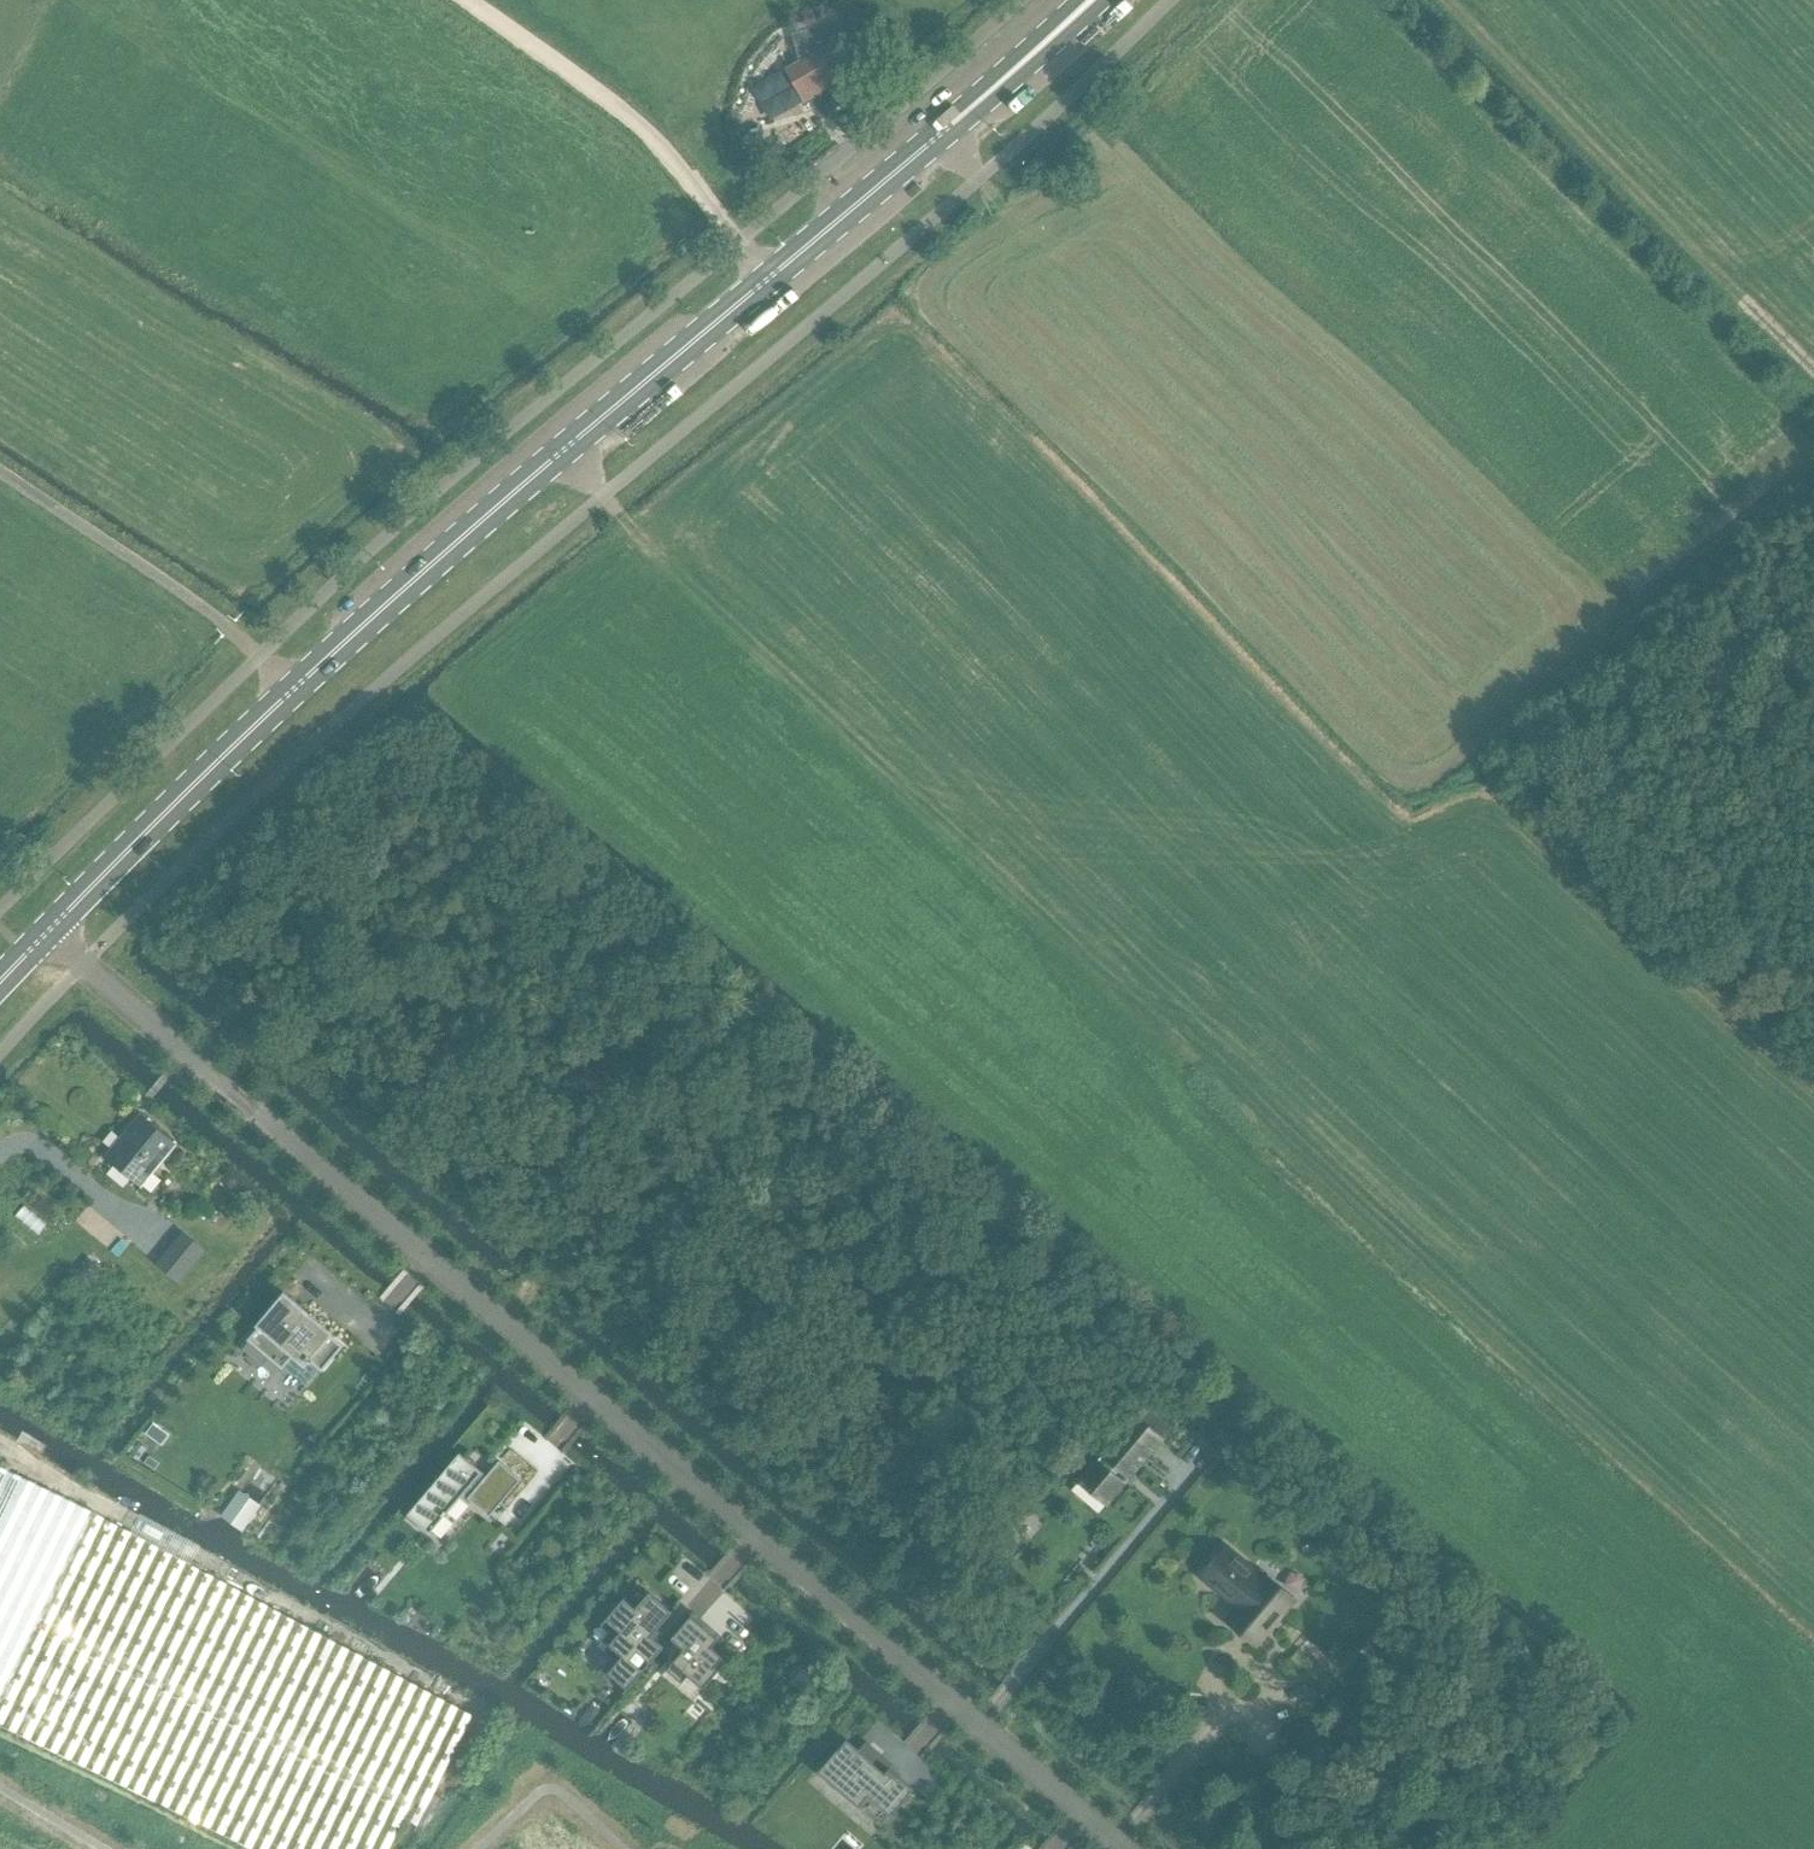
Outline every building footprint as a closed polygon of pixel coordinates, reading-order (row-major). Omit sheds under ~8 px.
[(840,88),(838,83),(863,69),(852,50),(860,47),(852,17),(791,34),(799,63),(785,71),(804,103),(831,87),(832,90),(836,89),(840,88)] [(140,1116),(105,1158),(139,1188),(175,1145),(140,1116)] [(157,1262),(179,1280),(205,1250),(183,1231),(157,1262)] [(312,1315),(311,1313),(310,1315),(309,1315),(298,1306),(297,1308),(285,1297),(257,1329),(247,1341),(282,1370),(284,1368),(293,1358),(305,1368),(308,1364),(310,1365),(311,1363),(320,1371),(322,1372),(343,1347),(331,1337),(324,1331),(316,1326),(315,1326),(308,1320),(311,1316),(312,1315)] [(1164,1440),(1133,1414),(1079,1477),(1110,1503),(1164,1440)] [(146,1434),(160,1445),(168,1435),(153,1424),(146,1434)] [(460,1453),(409,1516),(432,1534),(460,1499),(487,1521),(520,1481),(498,1462),(487,1475),(460,1453)] [(122,1787),(249,1848),(390,1848),(405,1817),(418,1826),(424,1831),(445,1802),(434,1794),(472,1716),(229,1588),(0,1468),(0,1727),(122,1787)] [(1256,1642),(1294,1597),(1266,1573),(1264,1577),(1226,1545),(1208,1566),(1228,1582),(1222,1589),(1240,1605),(1228,1618),(1239,1627),(1244,1622),(1250,1627),(1245,1632),(1256,1642)] [(609,1645),(622,1656),(607,1674),(626,1690),(623,1693),(624,1694),(664,1648),(651,1637),(672,1613),(649,1593),(635,1609),(624,1599),(605,1620),(620,1632),(609,1645)] [(682,1683),(688,1676),(703,1690),(718,1672),(714,1669),(723,1658),(712,1648),(719,1640),(691,1616),(671,1640),(683,1650),(666,1670),(682,1683)] [(863,1746),(859,1751),(846,1740),(822,1768),(822,1769),(818,1774),(859,1808),(869,1797),(891,1817),(896,1811),(914,1790),(863,1746)]
